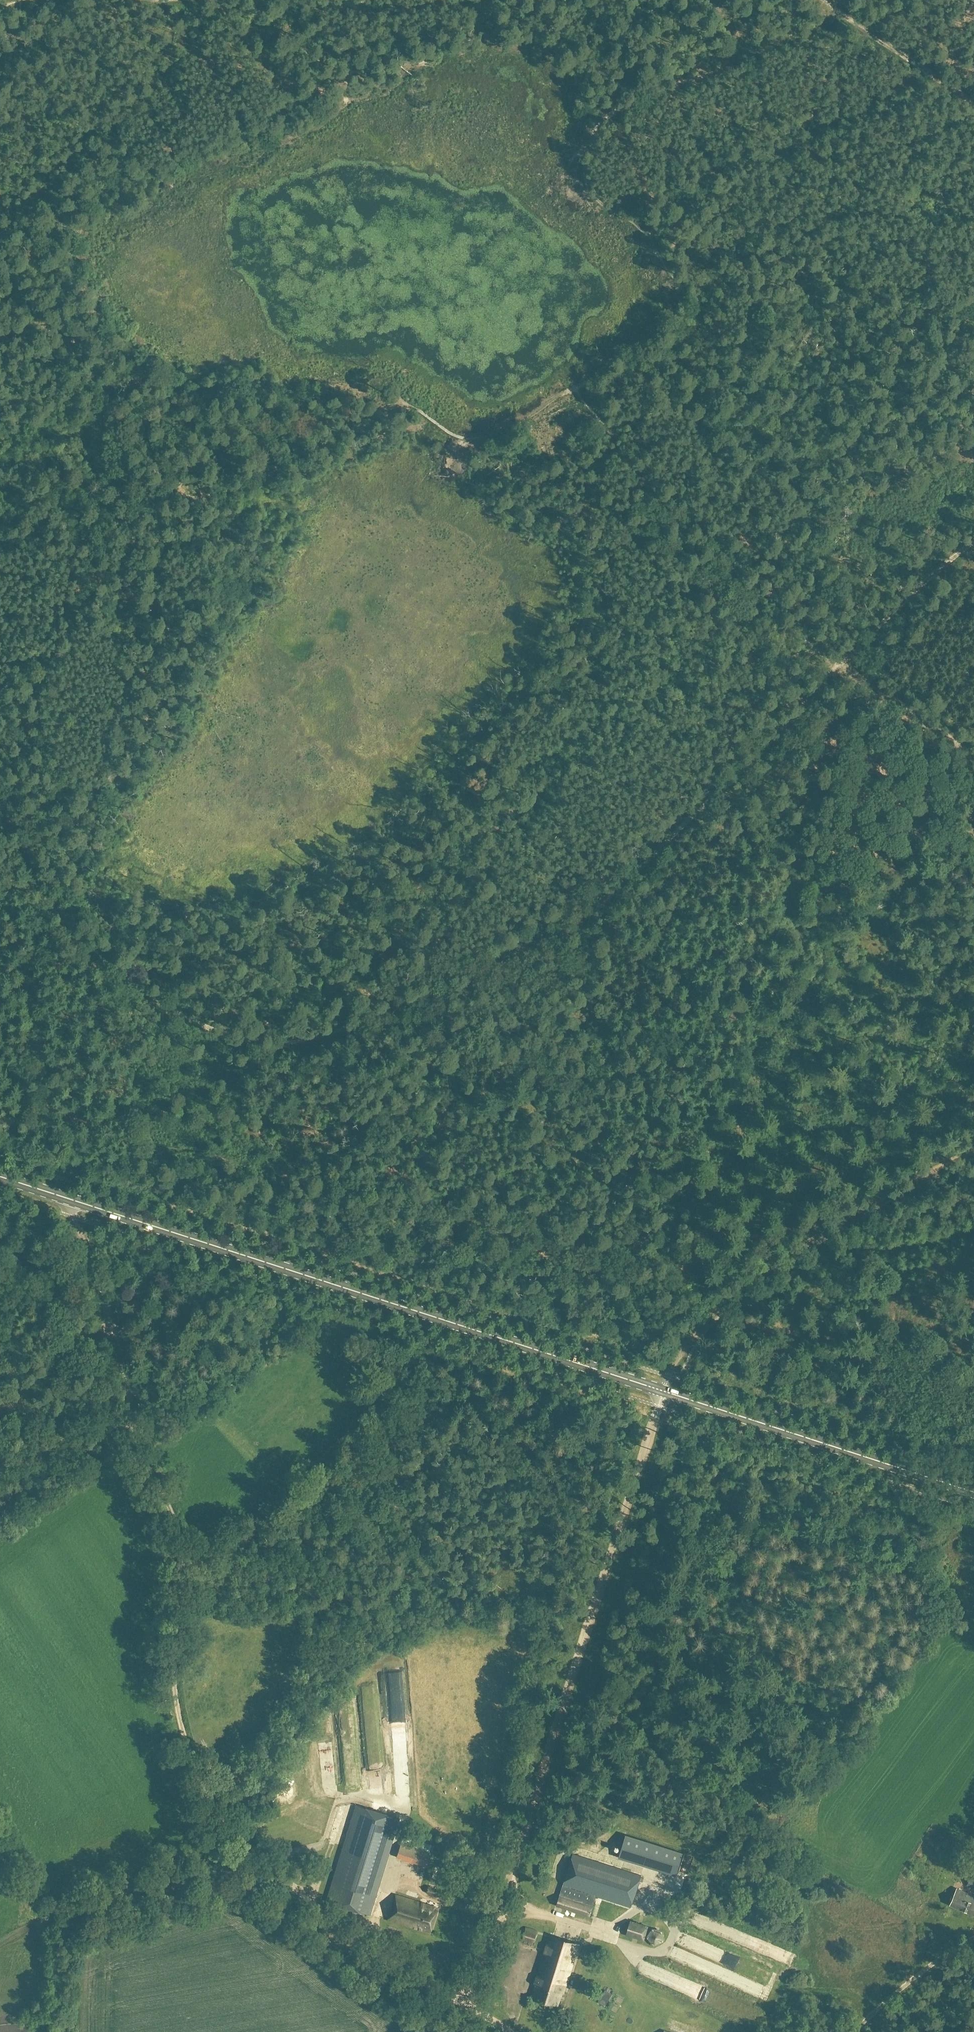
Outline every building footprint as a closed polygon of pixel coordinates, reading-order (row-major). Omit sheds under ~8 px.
[(399,1768),(412,1767),(411,1727),(397,1728),(399,1768)] [(334,1745),(324,1746),(327,1784),(337,1783),(334,1745)] [(331,1790),(334,1798),(339,1796),(336,1788),(331,1790)] [(325,1900),(369,1913),(395,1824),(397,1818),(361,1807),(354,1805),(345,1834),(325,1900)] [(432,1845),(423,1843),(414,1840),(415,1836),(405,1833),(396,1857),(427,1867),(432,1852),(430,1851),(432,1845)] [(644,1850),(640,1866),(672,1874),(676,1858),(644,1850)] [(590,1916),(593,1905),(596,1896),(631,1907),(641,1876),(573,1855),(557,1906),(590,1916)] [(437,1890),(428,1888),(426,1893),(435,1896),(437,1890)] [(951,1905),(973,1915),(973,1896),(957,1889),(951,1905)] [(437,1909),(396,1895),(388,1920),(429,1934),(437,1909)] [(631,1922),(625,1936),(644,1942),(649,1927),(631,1922)] [(526,1928),(521,1942),(532,1946),(537,1931),(526,1928)] [(652,1930),(647,1938),(654,1946),(663,1941),(662,1931),(652,1930)] [(533,1998),(558,2006),(562,1993),(564,1994),(579,1945),(550,1936),(535,1984),(537,1985),(533,1998)] [(684,1950),(743,1973),(747,1961),(689,1938),(684,1950)] [(644,1976),(656,1981),(662,1969),(649,1964),(644,1976)]
